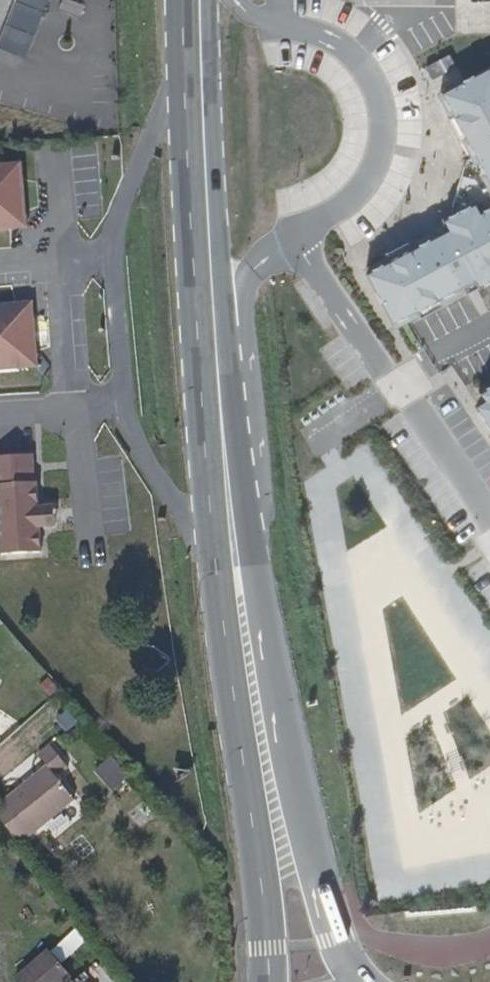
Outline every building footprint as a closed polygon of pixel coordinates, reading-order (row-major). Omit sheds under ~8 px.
[(10,53),(32,0),(0,0),(0,49),(10,53)] [(450,90),(489,166),(489,69),(450,90)] [(0,165),(0,230),(11,229),(25,213),(23,178),(6,164),(0,165)] [(488,209),(483,199),(450,216),(455,226),(372,270),(400,325),(489,277),(489,208),(488,209)] [(23,368),(36,352),(33,317),(17,303),(0,304),(0,370),(23,368)] [(0,554),(40,551),(39,527),(47,526),(46,506),(38,506),(37,482),(31,482),(29,454),(0,456),(0,543),(0,554)] [(46,764),(51,770),(34,783),(30,779),(0,804),(0,818),(20,844),(74,800),(57,778),(69,769),(50,746),(38,755),(46,764)] [(110,754),(94,770),(113,790),(129,774),(110,754)] [(51,770),(46,764),(30,779),(34,783),(51,770)] [(22,981),(63,981),(67,978),(47,954),(19,979),(22,981)]
